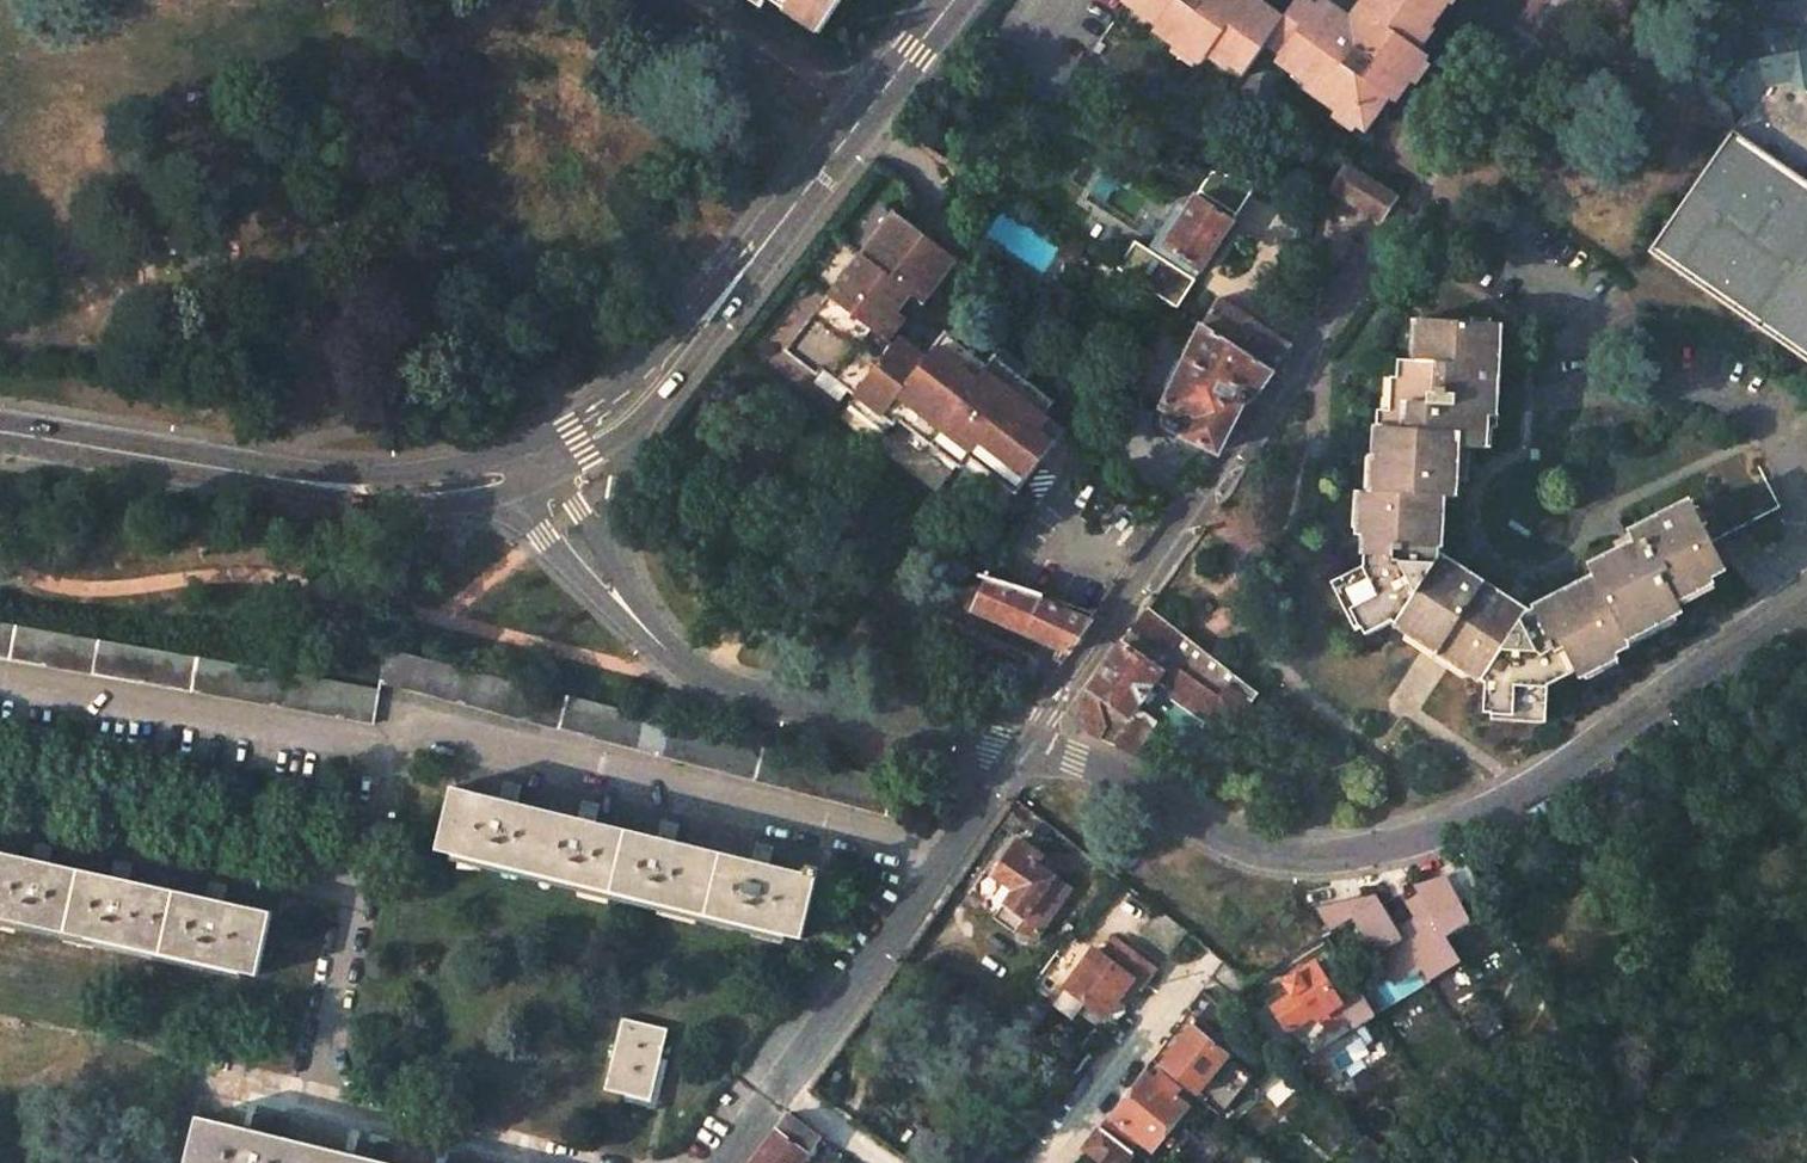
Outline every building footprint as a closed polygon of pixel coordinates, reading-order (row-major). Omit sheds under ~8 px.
[(818,33),(841,0),(769,0),(818,33)] [(1353,22),(1323,1),(1317,9),(1306,2),(1304,0),(1303,0),(1286,23),(1255,0),(1127,0),(1158,23),(1155,29),(1176,44),(1197,59),(1201,62),(1208,53),(1227,67),(1229,66),(1238,54),(1252,65),(1269,42),(1284,55),(1279,61),(1296,74),(1301,67),(1314,78),(1307,87),(1339,110),(1358,124),(1364,129),(1389,97),(1394,101),(1411,79),(1425,60),(1428,55),(1419,48),(1433,29),(1430,27),(1419,19),(1429,6),(1433,0),(1369,0),(1353,22)] [(1450,2),(1447,0),(1433,0),(1429,6),(1440,14),(1450,2)] [(1724,143),(1733,130),(1772,157),(1806,181),(1806,124),(1805,123),(1806,121),(1806,101),(1805,90),(1806,87),(1806,0),(1760,0),(1735,36),(1701,84),(1700,87),(1708,132),(1724,143)] [(1430,27),(1440,14),(1429,6),(1419,19),(1430,27)] [(1171,51),(1192,65),(1194,62),(1197,59),(1176,44),(1173,48),(1171,51)] [(1238,54),(1229,66),(1243,76),(1252,65),(1238,54)] [(1417,85),(1431,65),(1425,60),(1411,79),(1417,85)] [(1293,78),(1307,87),(1314,78),(1301,67),(1296,74),(1293,78)] [(1333,118),(1353,132),(1358,124),(1339,110),(1333,118)] [(1649,251),(1806,360),(1806,181),(1772,157),(1733,130),(1724,143),(1649,251)] [(1396,196),(1347,164),(1331,189),(1379,219),(1396,196)] [(1196,194),(1163,247),(1200,271),(1234,219),(1196,194)] [(925,355),(898,333),(893,341),(887,336),(900,319),(916,299),(920,302),(955,256),(904,215),(899,211),(879,236),(866,253),(853,269),(844,279),(833,294),(830,298),(807,326),(790,347),(818,370),(822,364),(894,421),(898,416),(958,465),(967,454),(1014,491),(1036,464),(1047,450),(1063,430),(1042,414),(1053,401),(1029,382),(994,354),(987,364),(970,352),(960,343),(944,330),(925,355)] [(1280,337),(1219,297),(1203,325),(1271,370),(1290,344),(1280,337)] [(1494,414),(1499,324),(1424,321),(1424,337),(1418,337),(1416,361),(1398,360),(1396,411),(1378,410),(1375,476),(1381,476),(1380,493),(1368,492),(1367,510),(1361,508),(1360,534),(1365,533),(1364,565),(1343,576),(1358,607),(1353,609),(1365,634),(1392,621),(1423,642),(1427,637),(1442,647),(1457,656),(1454,661),(1485,682),(1484,712),(1511,713),(1512,707),(1546,709),(1547,685),(1576,670),(1578,676),(1601,665),(1598,659),(1628,644),(1623,633),(1653,618),(1656,623),(1681,610),(1676,599),(1698,588),(1695,583),(1725,568),(1691,501),(1629,533),(1634,544),(1589,567),(1595,577),(1526,612),(1483,584),(1439,556),(1442,496),(1454,497),(1457,446),(1484,447),(1486,414),(1494,414)] [(1217,451),(1242,400),(1244,400),(1249,402),(1271,370),(1203,325),(1163,407),(1166,408),(1168,415),(1164,418),(1162,420),(1163,423),(1165,427),(1175,432),(1179,432),(1182,428),(1185,430),(1182,435),(1217,451)] [(772,518),(766,537),(780,542),(786,522),(772,518)] [(976,611),(1060,647),(1070,652),(1091,621),(1088,620),(1029,594),(1020,590),(984,579),(984,580),(976,611)] [(1181,632),(1148,607),(1122,643),(1090,689),(1128,716),(1154,679),(1160,670),(1156,668),(1181,632)] [(0,623),(0,658),(374,723),(378,688),(0,623)] [(1259,693),(1181,632),(1156,668),(1160,670),(1154,679),(1167,688),(1169,696),(1210,725),(1219,714),(1228,712),(1240,720),(1259,693)] [(894,780),(382,647),(380,682),(885,814),(894,780)] [(1060,647),(1054,656),(1063,662),(1070,652),(1060,647)] [(1093,725),(1135,754),(1151,731),(1128,716),(1090,689),(1080,704),(1084,706),(1084,710),(1087,716),(1091,721),(1094,722),(1095,723),(1093,725)] [(816,875),(452,787),(437,849),(802,938),(816,875)] [(1041,855),(1017,839),(993,874),(1005,883),(994,899),(993,906),(999,911),(995,917),(1015,931),(1038,940),(1072,890),(1052,877),(1034,865),(1041,855)] [(257,975),(262,955),(272,912),(0,851),(0,918),(257,975)] [(1383,900),(1355,916),(1403,994),(1462,957),(1448,933),(1474,919),(1463,901),(1483,887),(1464,854),(1402,892),(1417,916),(1399,927),(1383,900)] [(1142,931),(1171,953),(1186,933),(1157,910),(1142,931)] [(1120,999),(1133,984),(1139,988),(1141,989),(1156,971),(1117,941),(1103,957),(1095,952),(1066,989),(1105,1018),(1120,999)] [(1224,960),(1212,978),(1237,997),(1249,981),(1224,960)] [(1340,1003),(1314,962),(1284,981),(1292,994),(1273,1006),(1289,1031),(1307,1019),(1314,1014),(1317,1018),(1320,1016),(1337,1005),(1340,1003)] [(1126,1005),(1139,988),(1133,984),(1120,999),(1126,1005)] [(1225,1011),(1202,990),(1190,1008),(1213,1026),(1225,1012),(1225,1011)] [(1346,1019),(1337,1005),(1320,1016),(1329,1029),(1346,1019)] [(667,1028),(621,1017),(604,1090),(627,1095),(625,1102),(656,1110),(668,1060),(661,1058),(667,1028)] [(1216,1069),(1228,1055),(1228,1054),(1192,1026),(1160,1066),(1195,1094),(1219,1114),(1228,1106),(1208,1089),(1222,1073),(1216,1069)] [(1222,1073),(1208,1089),(1228,1106),(1242,1067),(1228,1055),(1216,1069),(1222,1073)] [(1154,1081),(1147,1074),(1113,1116),(1112,1117),(1139,1140),(1152,1150),(1186,1107),(1172,1096),(1177,1089),(1160,1075),(1154,1081)] [(1113,1116),(1111,1114),(1101,1127),(1131,1150),(1139,1140),(1112,1117),(1113,1116)] [(197,1115),(186,1161),(186,1162),(391,1162),(197,1115)] [(788,1115),(752,1162),(799,1162),(818,1138),(788,1115)] [(1102,1162),(1108,1162),(1109,1161),(1111,1162),(1127,1162),(1134,1154),(1131,1150),(1101,1127),(1085,1148),(1102,1162)] [(1384,1152),(1367,1138),(1355,1147),(1356,1148),(1371,1162),(1384,1152)] [(1152,1150),(1139,1140),(1131,1150),(1136,1154),(1144,1161),(1152,1150)] [(1144,1161),(1136,1154),(1134,1154),(1127,1162),(1147,1162),(1144,1161)]
